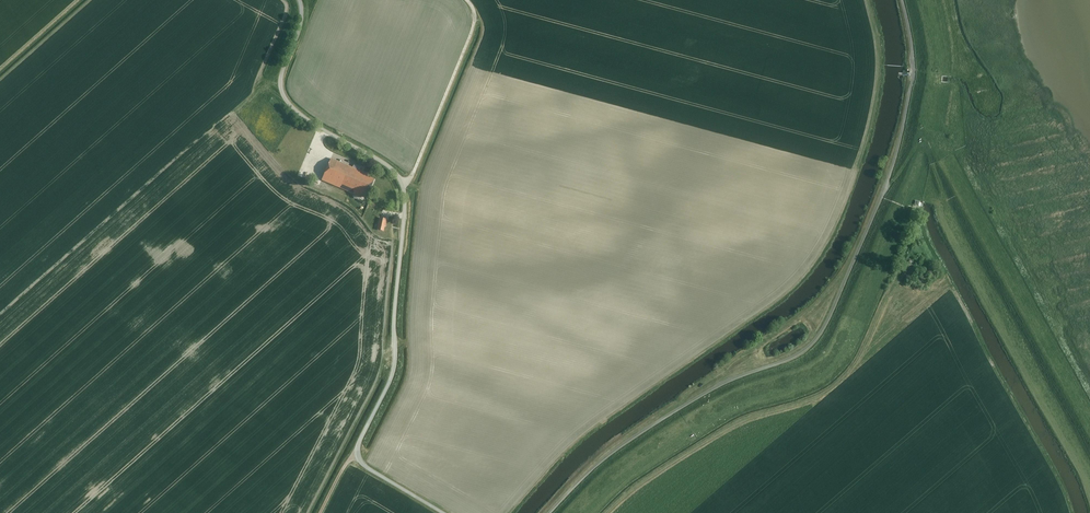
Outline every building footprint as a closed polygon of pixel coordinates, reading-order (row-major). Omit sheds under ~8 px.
[(335,186),(359,196),(361,197),(362,196),(367,198),(375,180),(367,177),(368,176),(363,174),(364,173),(331,159),(322,180),(335,186)] [(388,219),(380,218),(377,230),(384,231),(385,227),(386,227),(388,219)]
